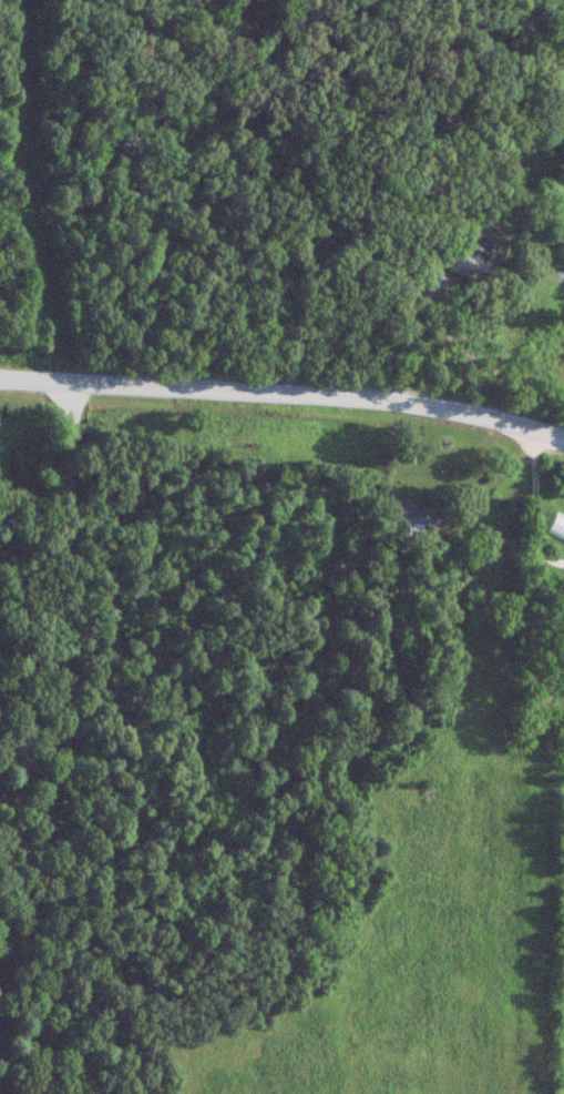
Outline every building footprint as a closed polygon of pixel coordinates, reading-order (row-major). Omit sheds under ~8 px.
[(489,275),(490,246),(416,242),(415,272),(489,275)] [(389,525),(401,526),(401,535),(419,536),(420,526),(438,527),(439,511),(412,510),(413,504),(389,503),(389,525)]
